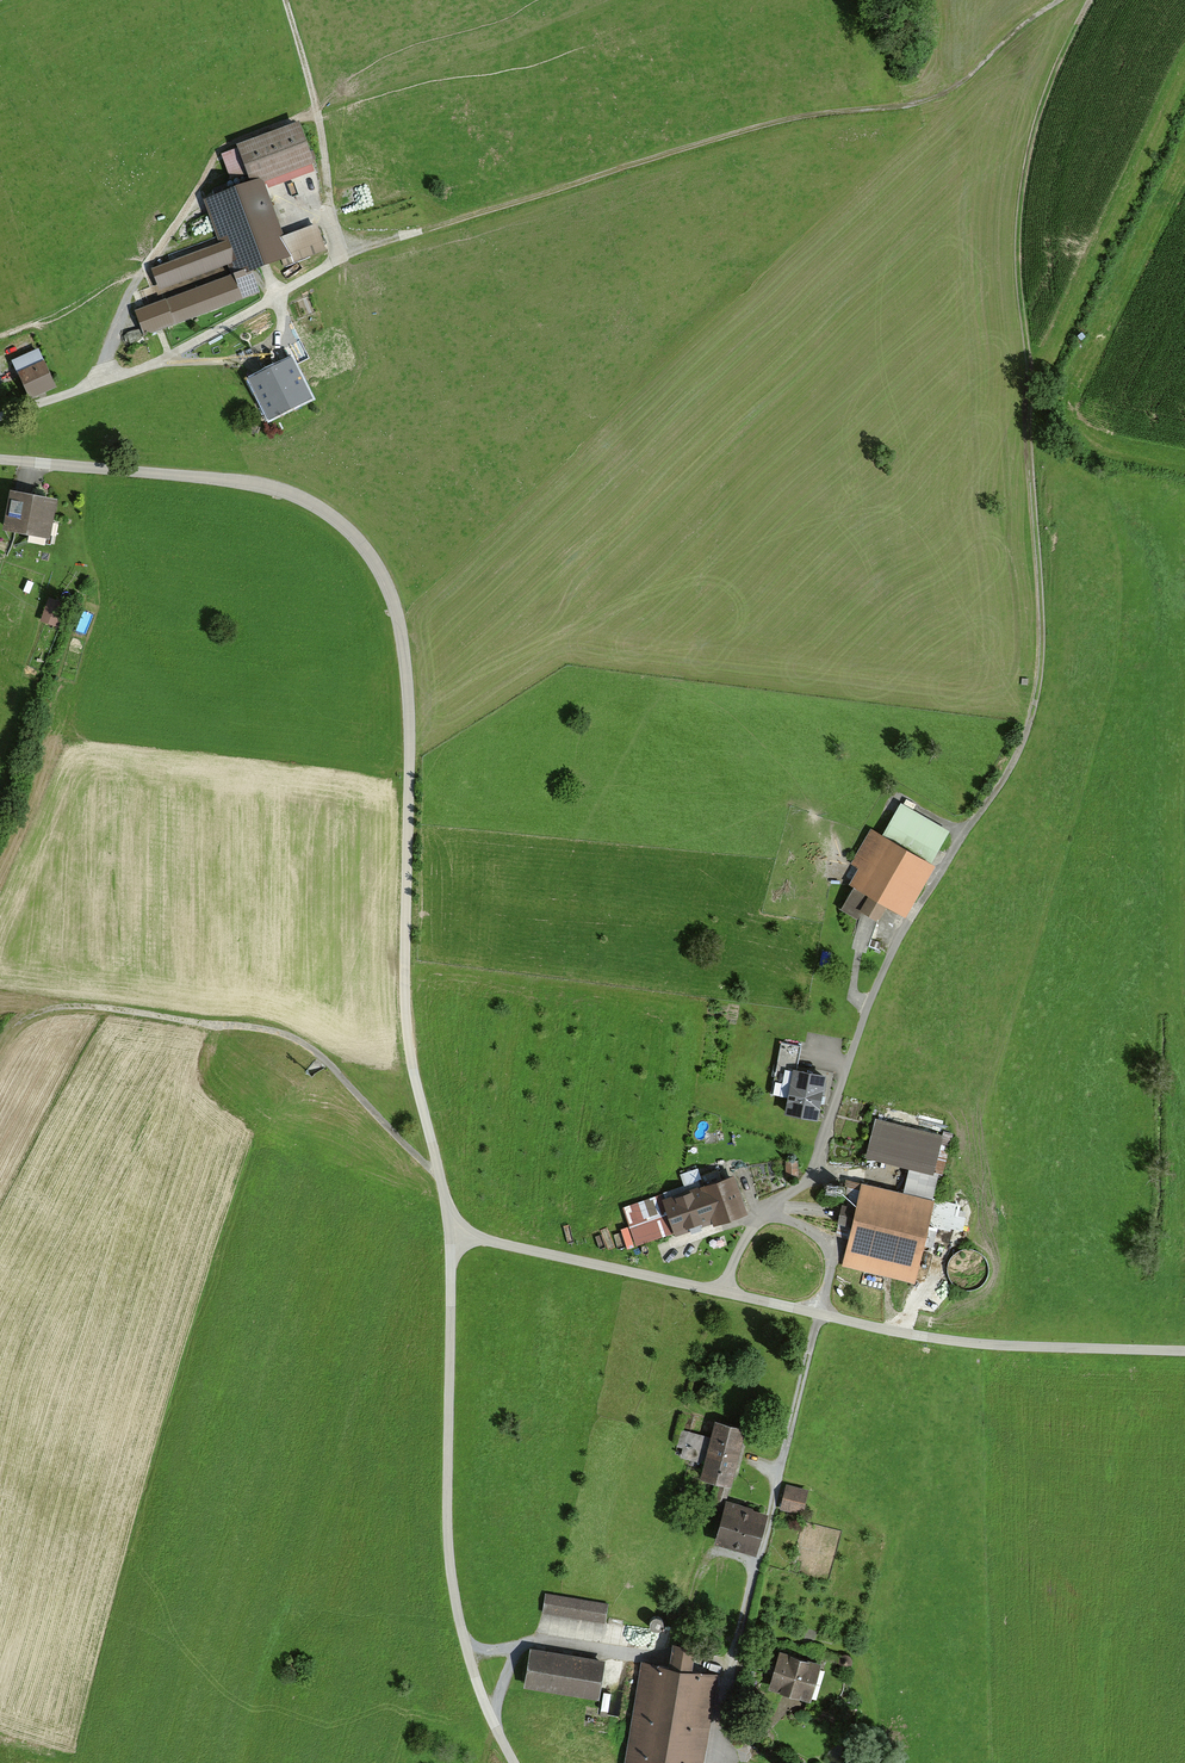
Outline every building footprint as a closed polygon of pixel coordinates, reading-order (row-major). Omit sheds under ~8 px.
[(159,288),(134,297),(148,335),(260,295),(253,275),(287,263),(287,265),(326,251),(316,223),(280,236),(259,178),(308,160),(296,126),(237,147),(249,181),(205,197),(222,245),(152,270),(159,288)] [(37,352),(13,363),(28,399),(53,388),(37,352)] [(292,360),(251,379),(268,416),(309,397),(292,360)] [(55,500),(10,492),(3,531),(49,538),(55,500)] [(40,616),(61,625),(71,601),(50,593),(40,616)] [(946,833),(903,806),(884,836),(868,827),(839,874),(855,884),(845,900),(880,921),(890,904),(905,912),(932,867),(927,864),(946,833)] [(802,1044),(782,1041),(773,1094),(792,1098),(790,1111),(820,1116),(827,1076),(797,1071),(802,1044)] [(944,1133),(875,1116),(865,1155),(934,1172),(944,1133)] [(786,1169),(798,1169),(798,1156),(786,1156),(786,1169)] [(684,1186),(624,1206),(638,1246),(719,1219),(721,1224),(748,1215),(736,1182),(728,1184),(723,1170),(704,1177),(701,1168),(681,1175),(684,1186)] [(934,1197),(861,1181),(856,1203),(843,1200),(835,1234),(848,1237),(841,1265),(915,1282),(934,1197)] [(747,1430),(715,1423),(711,1440),(682,1433),(677,1454),(708,1461),(703,1480),(734,1487),(747,1430)] [(808,1489),(786,1484),(780,1509),(803,1514),(808,1489)] [(767,1510),(726,1499),(714,1541),(756,1553),(767,1510)] [(607,1605),(545,1595),(542,1614),(604,1624),(607,1605)] [(643,1666),(627,1762),(699,1762),(713,1678),(693,1675),(696,1653),(674,1649),(670,1671),(643,1666)] [(821,1661),(780,1649),(769,1687),(810,1699),(821,1661)] [(603,1665),(529,1655),(524,1690),(598,1700),(603,1665)]
